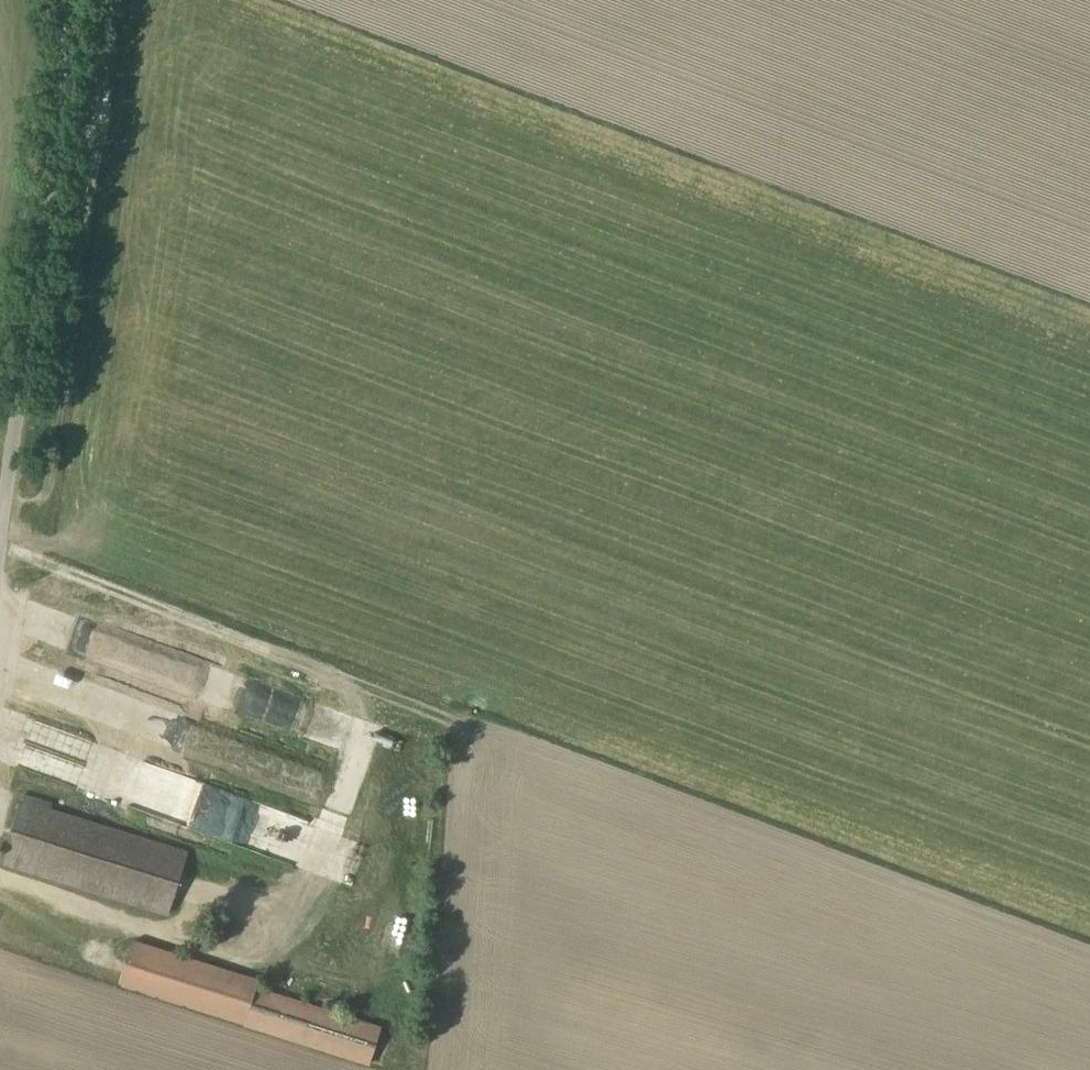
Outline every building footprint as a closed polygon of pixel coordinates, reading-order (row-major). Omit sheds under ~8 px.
[(169,913),(188,854),(20,802),(2,861),(169,913)] [(254,846),(265,849),(274,817),(254,811),(251,821),(260,824),(254,846)] [(371,1063),(381,1029),(256,990),(259,981),(132,941),(119,983),(371,1063)]
